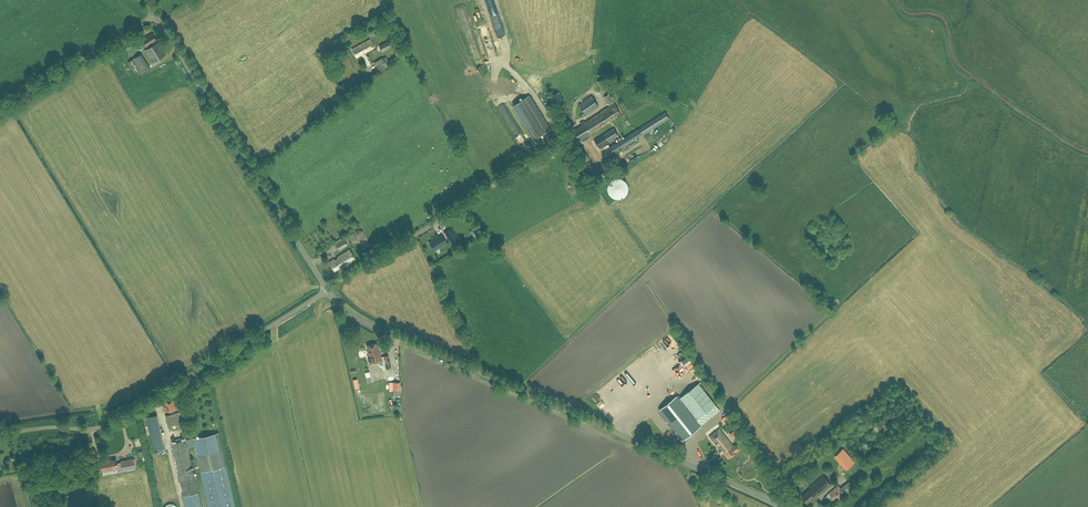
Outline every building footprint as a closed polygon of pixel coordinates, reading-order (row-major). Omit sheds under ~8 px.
[(150,46),(144,50),(152,62),(165,55),(163,51),(161,52),(159,49),(161,48),(157,42),(153,44),(152,42),(156,39),(152,33),(141,40),(145,46),(148,44),(150,46)] [(396,41),(394,37),(379,45),(382,50),(388,47),(387,45),(396,41)] [(370,39),(351,49),(356,57),(361,55),(360,54),(364,52),(365,53),(374,47),(370,39)] [(387,65),(382,57),(375,62),(380,70),(387,65)] [(134,72),(140,69),(134,58),(128,62),(134,72)] [(603,91),(608,88),(602,78),(597,81),(603,91)] [(563,119),(570,116),(559,91),(552,95),(563,119)] [(604,96),(608,104),(614,101),(609,93),(604,96)] [(550,129),(529,95),(513,105),(534,139),(550,129)] [(592,95),(579,104),(586,114),(598,106),(598,105),(592,95)] [(602,112),(573,129),(580,140),(621,114),(615,103),(605,110),(605,109),(601,111),(602,112)] [(665,111),(638,128),(643,135),(669,118),(665,111)] [(613,127),(594,139),(599,147),(618,135),(613,127)] [(633,131),(602,151),(606,158),(637,138),(633,131)] [(628,190),(628,188),(628,186),(627,184),(626,183),(625,181),(624,180),(622,179),(620,178),(618,178),(616,178),(614,179),(612,180),(610,181),(609,183),(608,184),(608,186),(607,188),(608,190),(608,192),(609,194),(610,196),(612,197),(614,198),(616,199),(618,199),(620,199),(622,198),(624,197),(625,196),(626,194),(627,192),(628,190)] [(451,227),(444,232),(452,244),(459,239),(451,227)] [(447,242),(443,237),(441,234),(434,238),(435,240),(429,243),(434,250),(447,242)] [(343,239),(335,244),(339,249),(347,244),(343,239)] [(350,249),(329,262),(334,270),(340,267),(341,268),(355,259),(350,249)] [(367,355),(369,364),(376,362),(377,362),(382,361),(383,365),(385,364),(386,368),(391,367),(388,355),(383,356),(384,356),(381,357),(379,351),(378,351),(378,349),(379,349),(377,342),(367,345),(368,350),(367,351),(368,355),(367,355)] [(661,353),(666,361),(672,357),(667,349),(661,353)] [(646,367),(652,374),(657,370),(651,363),(646,367)] [(632,374),(629,376),(634,385),(637,383),(632,374)] [(400,382),(389,382),(389,391),(401,391),(400,382)] [(701,425),(696,420),(711,408),(715,414),(720,410),(698,383),(679,398),(677,395),(659,409),(683,440),(701,425)] [(165,412),(166,412),(166,415),(165,415),(168,426),(180,424),(176,408),(174,403),(164,405),(165,411),(164,411),(165,412)] [(657,419),(655,421),(665,433),(668,431),(657,419)] [(151,426),(154,447),(163,445),(159,425),(151,426)] [(733,445),(719,428),(710,436),(721,449),(728,458),(736,451),(739,449),(735,444),(733,445)] [(734,438),(738,434),(734,430),(730,434),(734,438)] [(186,440),(186,439),(181,440),(181,438),(175,439),(176,442),(171,443),(186,506),(201,506),(198,493),(192,468),(195,468),(193,457),(190,458),(188,447),(194,445),(198,463),(198,466),(199,466),(208,506),(235,506),(218,432),(193,438),(186,440)] [(843,448),(833,456),(845,470),(855,462),(843,448)] [(116,463),(115,459),(107,461),(107,459),(100,460),(102,471),(117,468),(118,470),(134,467),(133,458),(120,461),(121,462),(116,463)] [(800,486),(801,485),(804,488),(806,486),(804,483),(807,481),(801,473),(794,478),(800,486)] [(831,484),(823,476),(810,487),(811,488),(802,496),(807,503),(815,496),(816,497),(817,497),(816,496),(818,495),(831,484)] [(789,488),(797,483),(793,478),(786,484),(789,488)] [(854,488),(849,482),(848,481),(840,487),(838,484),(824,496),(832,506),(846,494),(846,495),(854,488)]
